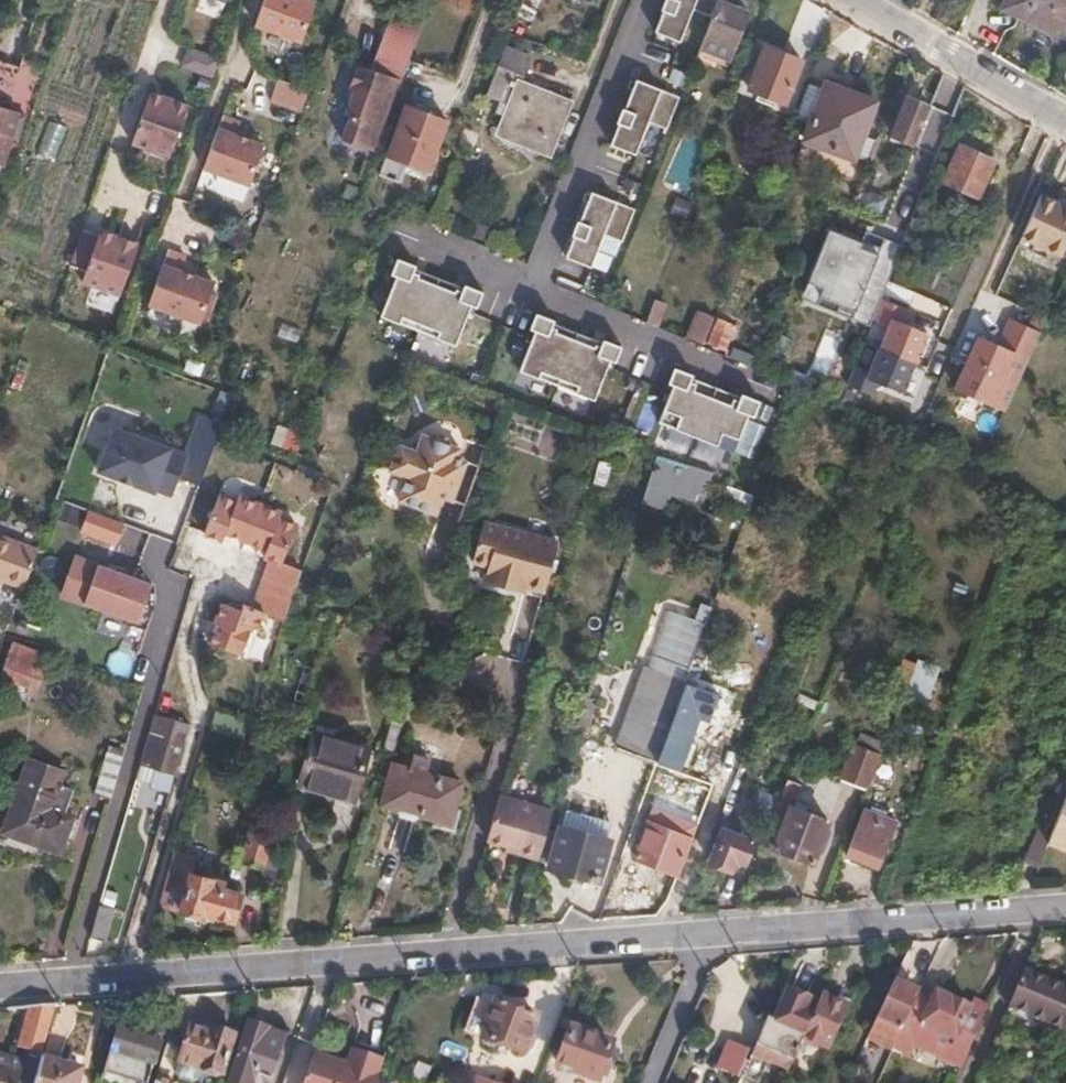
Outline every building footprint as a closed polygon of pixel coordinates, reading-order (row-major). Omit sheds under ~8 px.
[(256,25),(302,41),(316,3),(309,0),(265,0),(256,25)] [(663,10),(665,11),(658,30),(683,41),(696,9),(713,16),(720,0),(667,0),(663,10)] [(722,0),(720,0),(713,16),(698,55),(719,64),(723,55),(731,59),(750,12),(722,0)] [(1005,6),(1055,30),(1065,6),(1065,0),(1007,0),(1005,6)] [(392,7),(384,28),(418,40),(425,21),(392,7)] [(347,141),(376,152),(411,60),(418,40),(384,28),(369,68),(360,65),(352,89),(357,91),(349,115),(355,117),(347,141)] [(766,46),(751,87),(785,103),(802,61),(766,46)] [(183,63),(214,75),(220,57),(189,47),(183,63)] [(531,56),(508,47),(499,67),(523,76),(531,56)] [(523,76),(499,67),(487,96),(510,105),(501,131),(550,152),(569,105),(549,97),(550,93),(533,85),(531,90),(519,85),(523,76)] [(681,96),(638,77),(627,108),(625,107),(618,122),(620,123),(612,142),(638,154),(651,121),(668,128),(681,96)] [(302,112),(311,90),(280,78),(271,100),(302,112)] [(825,82),(804,138),(852,158),(874,102),(825,82)] [(150,90),(132,141),(170,155),(188,103),(150,90)] [(915,143),(930,105),(907,95),(892,134),(915,143)] [(448,120),(408,105),(389,154),(429,170),(448,120)] [(939,153),(954,115),(930,105),(915,143),(939,153)] [(19,116),(0,110),(0,163),(3,164),(19,116)] [(223,114),(205,166),(251,184),(265,144),(237,134),(242,122),(223,114)] [(55,161),(66,127),(48,121),(36,155),(55,161)] [(961,145),(945,181),(978,196),(993,160),(961,145)] [(881,172),(868,165),(854,198),(868,205),(881,172)] [(636,209),(593,190),(582,220),(580,220),(573,235),(575,236),(567,256),(593,267),(606,234),(623,241),(636,209)] [(1049,258),(1051,251),(1061,256),(1065,244),(1065,207),(1041,195),(1019,244),(1049,258)] [(883,219),(891,200),(882,196),(875,214),(883,219)] [(98,233),(82,227),(70,264),(85,270),(82,280),(121,293),(138,241),(100,228),(98,233)] [(822,228),(799,298),(868,321),(891,250),(822,228)] [(188,255),(169,248),(149,302),(202,321),(217,281),(183,269),(188,255)] [(416,264),(397,256),(390,273),(395,275),(380,315),(400,322),(400,321),(435,335),(436,336),(456,344),(471,304),(477,306),(483,291),(464,283),(463,286),(414,267),(416,264)] [(914,362),(915,362),(927,333),(901,322),(906,309),(880,298),(872,318),(888,325),(879,348),(914,362)] [(652,300),(645,322),(657,326),(664,304),(652,300)] [(554,318),(535,311),(529,328),(534,330),(519,369),(538,377),(538,376),(573,390),(574,391),(594,399),(609,360),(615,362),(622,346),(602,338),(601,341),(553,322),(554,318)] [(698,312),(688,336),(699,341),(710,317),(698,312)] [(744,321),(719,312),(705,343),(732,354),(744,321)] [(955,388),(1005,411),(1040,334),(1010,320),(998,347),(978,337),(955,388)] [(827,374),(841,340),(825,334),(811,368),(827,374)] [(853,365),(845,384),(870,395),(875,382),(901,392),(914,362),(879,348),(878,347),(868,371),(853,365)] [(692,372),(673,364),(666,382),(672,384),(663,409),(664,409),(660,420),(675,426),(675,427),(717,444),(717,443),(732,449),(737,437),(738,438),(748,413),(753,415),(760,399),(740,391),(739,395),(691,376),(692,372)] [(539,439),(542,421),(507,415),(504,433),(539,439)] [(200,484),(217,441),(221,429),(199,420),(186,453),(128,431),(111,475),(160,493),(161,491),(178,497),(185,478),(186,479),(200,484)] [(401,502),(421,510),(426,498),(444,505),(445,499),(453,504),(468,464),(459,460),(462,449),(454,446),(447,437),(440,435),(433,439),(424,437),(419,452),(402,446),(393,472),(411,478),(401,502)] [(716,474),(659,453),(644,506),(666,514),(672,499),(702,510),(714,478),(716,474)] [(249,537),(261,502),(238,494),(236,499),(219,492),(205,532),(230,542),(234,531),(249,537)] [(426,498),(421,510),(440,517),(444,505),(426,498)] [(273,555),(283,559),(297,521),(281,515),(282,510),(261,502),(249,537),(261,541),(258,550),(272,556),(273,555)] [(118,541),(125,522),(89,508),(82,527),(118,541)] [(484,518),(480,531),(499,537),(503,524),(484,518)] [(486,580),(510,588),(513,579),(527,585),(545,590),(560,542),(503,524),(499,537),(480,531),(473,556),(491,561),(486,580)] [(24,585),(38,548),(0,535),(0,577),(24,585)] [(296,583),(302,567),(283,559),(273,555),(272,556),(266,572),(296,583)] [(151,585),(77,557),(64,592),(139,620),(151,585)] [(290,600),(296,583),(266,572),(259,589),(290,600)] [(513,579),(510,588),(524,592),(527,585),(513,579)] [(264,612),(283,619),(285,613),(290,600),(259,589),(254,604),(252,608),(264,612)] [(246,655),(264,612),(252,608),(254,604),(243,600),(240,606),(222,599),(214,621),(218,623),(211,642),(246,655)] [(39,687),(49,658),(37,653),(35,657),(10,649),(1,673),(39,687)] [(685,684),(642,668),(615,745),(658,758),(677,708),(685,684)] [(920,714),(934,679),(913,671),(899,705),(920,714)] [(689,745),(699,716),(677,708),(658,758),(657,760),(679,769),(685,753),(692,757),(696,747),(689,745)] [(189,726),(155,714),(136,780),(171,791),(189,726)] [(854,745),(842,775),(869,784),(885,743),(861,734),(857,746),(854,745)] [(373,746),(369,761),(366,761),(367,755),(314,739),(299,787),(354,804),(357,792),(366,794),(380,748),(373,746)] [(728,800),(743,762),(745,755),(733,752),(724,772),(722,771),(713,794),(728,800)] [(111,800),(123,759),(106,754),(94,794),(111,800)] [(29,757),(15,795),(64,812),(72,789),(61,785),(67,770),(29,757)] [(460,783),(394,763),(383,803),(449,821),(460,783)] [(778,798),(772,814),(782,819),(772,844),(810,860),(826,819),(789,805),(797,785),(786,780),(778,798)] [(753,807),(772,814),(778,798),(759,792),(753,807)] [(499,793),(486,838),(518,848),(517,852),(540,858),(554,810),(499,793)] [(64,812),(15,795),(2,831),(61,853),(74,816),(64,812)] [(1051,832),(1065,839),(1065,796),(1051,832)] [(634,824),(626,847),(635,850),(633,855),(676,873),(696,823),(652,806),(644,827),(634,824)] [(564,827),(606,838),(611,819),(568,809),(564,827)] [(895,821),(863,809),(847,851),(879,864),(895,821)] [(741,827),(728,822),(712,862),(731,869),(736,857),(744,861),(752,841),(738,835),(741,827)] [(596,878),(608,838),(606,838),(564,827),(562,827),(550,867),(596,878)] [(251,830),(241,858),(260,866),(265,853),(272,857),(277,845),(268,841),(270,837),(251,830)] [(1051,832),(1045,846),(1065,855),(1065,839),(1051,832)] [(205,913),(230,921),(239,894),(222,889),(223,881),(194,873),(198,858),(175,851),(160,903),(203,916),(205,913)] [(100,906),(92,934),(104,940),(114,911),(100,906)] [(1065,1031),(1065,986),(1024,968),(1007,1006),(1065,1031)] [(893,1046),(918,992),(893,980),(868,1036),(893,1046)] [(804,1031),(813,1011),(805,1007),(808,999),(788,989),(776,1018),(804,1031)] [(960,1063),(986,1004),(972,999),(969,1007),(935,989),(931,998),(918,992),(893,1046),(892,1048),(908,1055),(915,1042),(960,1063)] [(829,1048),(848,1004),(822,991),(813,1011),(804,1031),(803,1035),(829,1048)] [(496,1000),(494,1004),(476,998),(468,1020),(486,1026),(483,1037),(521,1051),(533,1014),(496,1000)] [(39,1057),(54,1003),(27,1005),(17,1045),(30,1048),(24,1069),(0,1062),(0,1082),(32,1082),(39,1057)] [(249,1017),(226,1082),(228,1082),(256,1082),(261,1066),(272,1069),(285,1032),(269,1027),(269,1024),(249,1017)] [(115,1026),(104,1064),(114,1068),(119,1051),(151,1061),(157,1040),(115,1026)] [(209,1033),(189,1026),(179,1056),(180,1057),(176,1071),(181,1078),(198,1082),(213,1082),(216,1081),(230,1032),(211,1026),(209,1033)] [(610,1043),(571,1028),(558,1063),(596,1079),(610,1043)] [(387,1049),(354,1036),(347,1058),(315,1046),(301,1082),(375,1082),(387,1049)] [(748,1046),(731,1038),(719,1066),(737,1074),(748,1046)] [(767,1052),(753,1045),(743,1070),(756,1076),(767,1052)] [(32,1082),(75,1082),(79,1069),(39,1057),(32,1082)] [(473,1075),(470,1082),(494,1082),(473,1075)]
